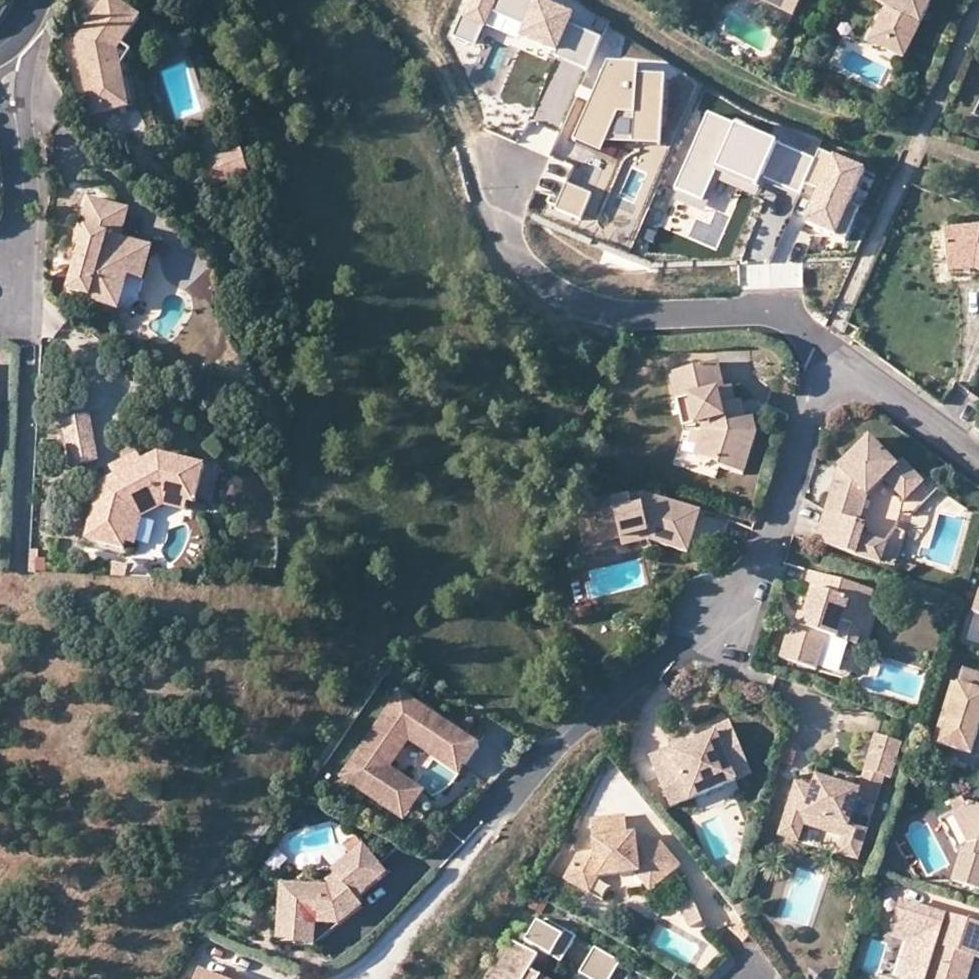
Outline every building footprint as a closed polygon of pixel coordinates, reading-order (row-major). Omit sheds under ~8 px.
[(117,52),(140,21),(111,0),(108,0),(77,43),(80,61),(84,60),(86,73),(83,74),(90,115),(120,110),(111,61),(117,52)] [(449,37),(470,46),(485,12),(515,25),(511,34),(551,52),(548,58),(583,74),(597,41),(562,26),(567,14),(535,0),(465,0),(449,37)] [(795,18),(804,0),(760,0),(795,18)] [(887,48),(907,58),(936,0),(883,0),(881,4),(890,8),(879,29),(893,35),(887,48)] [(873,40),(887,48),(893,35),(879,29),(873,40)] [(127,109),(117,52),(111,61),(120,110),(127,109)] [(662,72),(608,68),(574,142),(597,155),(615,117),(632,118),(632,150),(659,150),(662,72)] [(908,105),(914,95),(906,90),(899,100),(908,105)] [(756,180),(797,198),(812,162),(701,114),(670,187),(701,200),(711,176),(751,192),(756,180)] [(222,131),(221,139),(231,141),(233,133),(222,131)] [(243,149),(204,160),(211,183),(249,172),(243,149)] [(812,162),(797,198),(791,212),(804,217),(801,225),(844,244),(858,211),(845,205),(859,173),(815,155),(812,162)] [(128,292),(141,245),(124,241),(132,211),(91,200),(83,231),(89,233),(85,250),(73,295),(94,301),(93,304),(123,313),(144,296),(128,292)] [(977,224),(943,227),(947,269),(972,267),(978,270),(978,225),(977,224)] [(79,248),(85,250),(89,233),(83,231),(79,248)] [(156,249),(141,245),(128,292),(144,296),(156,249)] [(741,419),(737,401),(734,384),(726,386),(720,360),(674,370),(680,398),(694,397),(696,409),(703,409),(706,421),(708,430),(699,454),(722,461),(721,465),(745,472),(759,428),(756,415),(750,417),(741,419)] [(686,425),(706,421),(703,409),(696,409),(694,397),(680,398),(686,425)] [(745,399),(737,401),(741,419),(750,417),(745,399)] [(65,420),(70,444),(91,440),(87,416),(65,420)] [(70,444),(74,467),(96,463),(91,440),(70,444)] [(859,557),(866,537),(870,525),(864,522),(872,497),(889,483),(909,503),(928,485),(906,464),(901,469),(876,442),(844,471),(851,475),(848,483),(840,482),(820,543),(859,557)] [(111,467),(115,476),(144,462),(140,453),(111,467)] [(99,489),(86,540),(125,550),(135,511),(162,498),(195,506),(205,468),(164,456),(158,460),(153,457),(144,462),(115,476),(106,482),(104,487),(99,489)] [(844,471),(840,482),(848,483),(851,475),(844,471)] [(648,492),(634,495),(637,507),(654,504),(656,495),(648,492)] [(637,507),(634,495),(579,507),(583,528),(598,525),(600,534),(622,530),(623,539),(651,534),(652,538),(691,551),(704,511),(656,495),(654,504),(637,507)] [(135,511),(125,550),(138,552),(145,519),(165,509),(191,516),(195,506),(162,498),(135,511)] [(587,547),(623,539),(622,530),(600,534),(598,525),(583,528),(587,547)] [(625,545),(652,538),(651,534),(623,539),(625,545)] [(889,545),(866,537),(859,557),(882,564),(889,545)] [(803,633),(797,631),(794,629),(783,660),(818,671),(830,638),(839,641),(845,624),(865,631),(878,593),(815,572),(810,588),(818,590),(809,615),(803,633)] [(804,613),(797,631),(803,633),(809,615),(804,613)] [(859,648),(865,631),(845,624),(839,641),(859,648)] [(964,670),(960,685),(955,684),(936,744),(972,755),(978,735),(978,674),(964,670)] [(481,743),(401,690),(343,778),(383,805),(392,792),(387,768),(408,735),(416,733),(466,766),(481,743)] [(734,721),(717,728),(718,732),(674,750),(673,746),(652,754),(674,806),(739,780),(728,754),(744,747),(734,721)] [(408,735),(387,768),(392,792),(383,805),(408,821),(427,792),(393,769),(411,741),(461,773),(466,766),(416,733),(408,735)] [(879,735),(867,770),(886,776),(893,778),(904,743),(879,735)] [(755,773),(744,747),(728,754),(739,780),(755,773)] [(845,786),(836,783),(819,777),(816,787),(798,781),(781,834),(800,841),(805,824),(809,814),(849,827),(846,837),(865,843),(886,776),(867,770),(861,791),(845,786)] [(839,773),(836,783),(845,786),(849,776),(839,773)] [(971,805),(957,813),(973,843),(969,852),(967,850),(957,882),(978,889),(978,808),(971,805)] [(805,824),(846,837),(849,827),(809,814),(805,824)] [(656,866),(667,878),(681,866),(658,839),(636,842),(628,843),(628,835),(625,815),(591,819),(595,851),(578,853),(564,878),(589,892),(598,877),(636,873),(639,873),(639,868),(656,866)] [(635,834),(628,835),(628,843),(636,842),(635,834)] [(860,860),(865,843),(846,837),(841,853),(860,860)] [(364,846),(358,838),(346,848),(353,855),(364,846)] [(329,886),(298,884),(297,924),(280,923),(279,945),(317,947),(365,908),(359,900),(389,875),(365,846),(364,846),(353,855),(334,871),(340,879),(329,886)] [(652,891),(667,878),(656,866),(639,868),(639,873),(636,873),(652,891)] [(297,924),(298,884),(282,884),(280,923),(297,924)] [(739,893),(734,906),(742,918),(751,912),(739,893)] [(679,903),(681,908),(693,902),(691,898),(679,903)] [(686,920),(699,915),(693,902),(681,908),(686,920)] [(949,919),(901,903),(891,933),(913,941),(901,978),(928,978),(949,919)] [(703,924),(699,915),(686,920),(691,929),(703,924)] [(977,958),(978,959),(978,925),(950,915),(949,919),(928,978),(961,978),(968,955),(977,958)] [(553,959),(562,964),(577,938),(546,921),(532,947),(529,953),(524,950),(514,944),(494,978),(543,978),(542,978),(532,973),(543,953),(553,959)] [(529,953),(532,947),(527,944),(524,950),(529,953)] [(596,948),(580,975),(588,978),(613,978),(622,963),(596,948)] [(542,978),(553,959),(543,953),(532,973),(542,978)] [(977,958),(968,955),(961,978),(970,978),(977,958)] [(832,968),(816,969),(816,978),(832,978),(832,968)]
